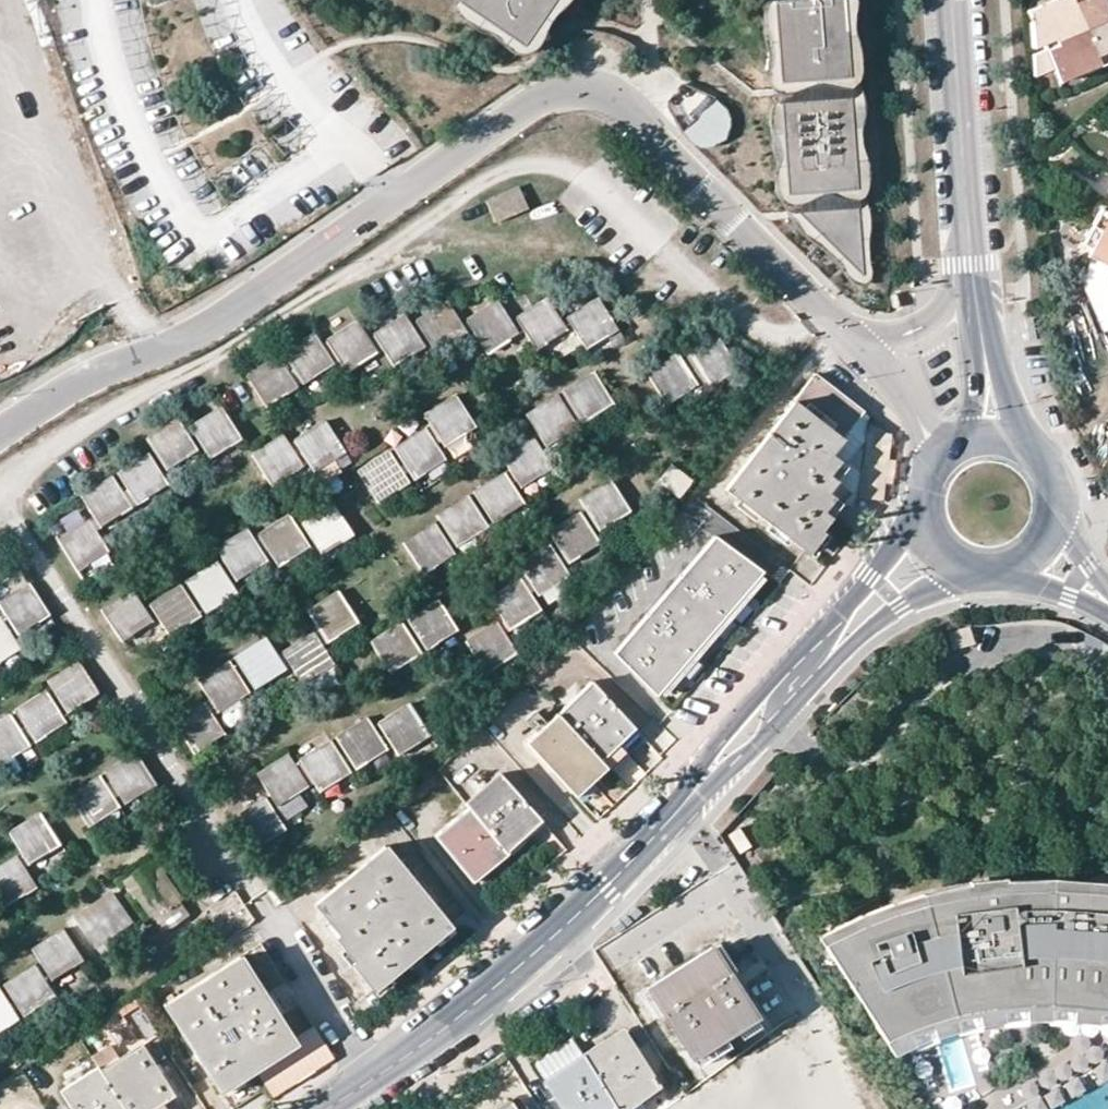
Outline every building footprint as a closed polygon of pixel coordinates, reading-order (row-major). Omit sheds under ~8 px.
[(187,137),(159,75),(145,23),(141,0),(113,0),(118,28),(129,70),(139,97),(162,150),(187,137)] [(244,105),(265,88),(238,42),(228,17),(222,0),(193,0),(203,27),(214,54),(244,105)] [(523,45),(555,0),(457,0),(523,45)] [(799,0),(774,1),(780,80),(850,77),(843,0),(799,0)] [(1107,0),(1062,0),(1028,14),(1030,46),(1040,43),(1043,49),(1051,67),(1057,80),(1107,59),(1107,3),(1107,0)] [(1033,75),(1051,67),(1043,49),(1031,53),(1033,75)] [(855,189),(849,97),(781,99),(787,194),(855,189)] [(709,154),(739,122),(715,99),(684,131),(709,154)] [(484,199),(494,223),(527,210),(518,187),(484,199)] [(863,274),(860,207),(798,211),(863,274)] [(1085,255),(1107,267),(1107,212),(1085,255)] [(565,331),(545,299),(515,318),(536,349),(565,331)] [(566,317),(585,348),(616,329),(596,299),(566,317)] [(516,332),(496,301),(465,320),(485,352),(516,332)] [(465,332),(445,302),(415,320),(434,351),(465,332)] [(423,347),(403,316),(373,335),(393,366),(423,347)] [(346,372),(376,353),(356,321),(326,341),(346,372)] [(303,382),(331,364),(312,333),(282,351),(303,382)] [(736,368),(717,337),(687,356),(707,388),(736,368)] [(666,404),(696,385),(676,353),(645,373),(666,404)] [(295,387),(275,355),(245,375),(264,405),(295,387)] [(613,404),(593,372),(562,392),(583,422),(613,404)] [(831,458),(865,416),(818,380),(730,492),(811,555),(824,538),(821,536),(832,522),(824,516),(834,502),(843,509),(853,497),(829,479),(840,465),(831,458)] [(474,427),(454,395),(424,415),(444,446),(474,427)] [(576,426),(557,395),(526,415),(545,446),(576,426)] [(238,439),(220,409),(189,427),(208,457),(238,439)] [(194,450),(175,419),(145,438),(164,469),(194,450)] [(342,453),(323,422),(293,440),(312,472),(342,453)] [(414,478),(443,459),(424,429),(393,448),(414,478)] [(270,486),(300,467),(282,435),(250,455),(270,486)] [(520,487),(550,467),(531,437),(500,456),(520,487)] [(377,502),(407,482),(387,452),(357,472),(377,502)] [(166,485),(146,455),(116,474),(135,504),(166,485)] [(669,465),(658,481),(679,496),(690,481),(669,465)] [(523,503),(504,472),(473,492),(493,523),(523,503)] [(99,528),(129,508),(110,478),(80,497),(99,528)] [(600,529),(630,510),(610,480),(580,498),(600,529)] [(457,546),(487,527),(466,496),(436,515),(457,546)] [(351,535),(331,504),(300,523),(321,554),(351,535)] [(570,562),(599,542),(579,513),(550,532),(570,562)] [(308,546),(288,515),(258,535),(278,566),(308,546)] [(76,571),(107,552),(87,522),(56,541),(76,571)] [(453,553),(434,523),(404,542),(423,573),(453,553)] [(265,561),(245,530),(216,549),(235,580),(265,561)] [(765,576),(720,537),(617,656),(663,695),(708,643),(765,576)] [(568,576),(548,545),(517,563),(538,594),(568,576)] [(235,593),(214,562),(185,582),(204,612),(235,593)] [(509,629),(540,610),(520,578),(489,598),(509,629)] [(18,634),(47,615),(27,585),(0,602),(0,607),(18,634)] [(168,635),(197,616),(178,586),(148,604),(168,635)] [(150,621),(131,591),(100,611),(120,641),(150,621)] [(326,643),(357,623),(337,591),(306,611),(326,643)] [(426,650),(457,631),(437,600),(406,619),(426,650)] [(18,650),(0,622),(0,662),(18,650)] [(420,654),(401,623),(370,643),(390,673),(420,654)] [(486,672),(516,653),(496,623),(465,641),(486,672)] [(333,665),(313,633),(282,653),(302,684),(333,665)] [(284,670),(264,638),(234,658),(255,689),(284,670)] [(248,692),(229,661),(198,681),(217,711),(248,692)] [(66,713),(96,694),(76,663),(47,682),(66,713)] [(561,714),(602,758),(623,738),(636,727),(595,682),(561,714)] [(44,693),(14,711),(34,743),(64,724),(44,693)] [(224,734),(204,703),(173,723),(193,753),(224,734)] [(429,736),(408,704),(378,723),(398,755),(429,736)] [(554,771),(560,765),(586,792),(598,781),(612,768),(602,758),(561,714),(529,743),(554,771)] [(28,747),(8,716),(0,721),(0,764),(28,747)] [(385,750),(366,719),(336,738),(355,769),(385,750)] [(349,772),(330,742),(300,761),(319,792),(349,772)] [(8,763),(18,780),(39,767),(28,750),(8,763)] [(124,805),(154,786),(134,754),(103,773),(124,805)] [(307,786),(287,755),(257,774),(277,806),(307,786)] [(560,765),(554,771),(579,798),(586,792),(560,765)] [(514,841),(536,822),(498,775),(463,805),(467,809),(502,851),(514,841)] [(67,796),(88,827),(117,808),(97,778),(67,796)] [(284,830),(264,799),(235,819),(254,849),(284,830)] [(506,855),(502,851),(467,809),(433,836),(471,882),(488,869),(506,855)] [(29,864),(58,845),(38,814),(8,832),(29,864)] [(543,829),(536,822),(514,841),(502,851),(506,855),(507,857),(543,829)] [(447,927),(383,848),(314,905),(339,934),(336,938),(354,961),(352,965),(372,988),(395,970),(447,927)] [(0,866),(0,900),(4,906),(33,888),(14,857),(0,866)] [(157,871),(132,888),(153,918),(178,901),(157,871)] [(1107,882),(1091,881),(1038,878),(1006,879),(1006,877),(969,881),(969,884),(917,895),(864,913),(817,936),(821,942),(830,937),(840,931),(851,926),(860,922),(876,916),(894,909),(908,904),(918,901),(936,897),(947,894),(963,891),(978,889),(1000,887),(1023,885),(1039,885),(1054,886),(1081,887),(1098,889),(1107,889),(1107,882)] [(1098,889),(1081,887),(1054,886),(1039,885),(1023,885),(1000,887),(978,889),(963,891),(947,894),(936,897),(918,901),(908,904),(894,909),(876,916),(860,922),(851,926),(840,931),(830,937),(821,942),(887,1044),(914,1031),(934,1024),(956,1017),(982,1011),(1004,1007),(1038,1004),(1067,1004),(1100,1007),(1107,1008),(1107,889),(1098,889)] [(206,910),(224,937),(250,919),(232,892),(206,910)] [(127,923),(107,895),(74,918),(95,946),(127,923)] [(31,950),(50,979),(80,961),(61,931),(31,950)] [(645,987),(690,1058),(754,1017),(709,948),(670,972),(645,987)] [(238,958),(164,1006),(218,1092),(252,1071),(265,1090),(328,1051),(312,1027),(291,1040),(238,958)] [(4,986),(23,1016),(52,998),(33,967),(4,986)] [(17,1020),(0,994),(0,1031),(17,1020)] [(1004,1007),(1004,1024),(1004,1026),(1027,1024),(1027,1022),(1038,1004),(1004,1007)] [(1038,1004),(1027,1022),(1052,1021),(1067,1004),(1038,1004)] [(1067,1004),(1052,1021),(1051,1024),(1073,1025),(1073,1023),(1100,1007),(1067,1004)] [(982,1011),(982,1027),(1004,1024),(1004,1007),(982,1011)] [(1073,1023),(1098,1026),(1107,1012),(1107,1008),(1100,1007),(1073,1023)] [(982,1011),(956,1017),(958,1032),(959,1035),(982,1030),(982,1027),(982,1011)] [(1098,1026),(1098,1028),(1107,1028),(1107,1012),(1098,1026)] [(934,1024),(937,1039),(958,1032),(956,1017),(934,1024)] [(934,1024),(914,1031),(915,1047),(916,1049),(938,1041),(937,1039),(934,1024)] [(914,1031),(887,1044),(895,1056),(915,1047),(914,1031)] [(653,1080),(623,1034),(595,1051),(593,1046),(579,1053),(584,1060),(613,1106),(653,1080)] [(613,1106),(584,1060),(579,1053),(569,1038),(550,1051),(531,1064),(560,1108),(615,1108),(613,1106)] [(101,1072),(124,1108),(163,1108),(159,1103),(171,1096),(140,1047),(117,1062),(101,1072)] [(92,1058),(101,1072),(117,1062),(108,1048),(92,1058)] [(101,1072),(97,1067),(60,1091),(71,1108),(124,1108),(101,1072)] [(615,1108),(627,1108),(657,1086),(653,1080),(613,1106),(615,1108)]
